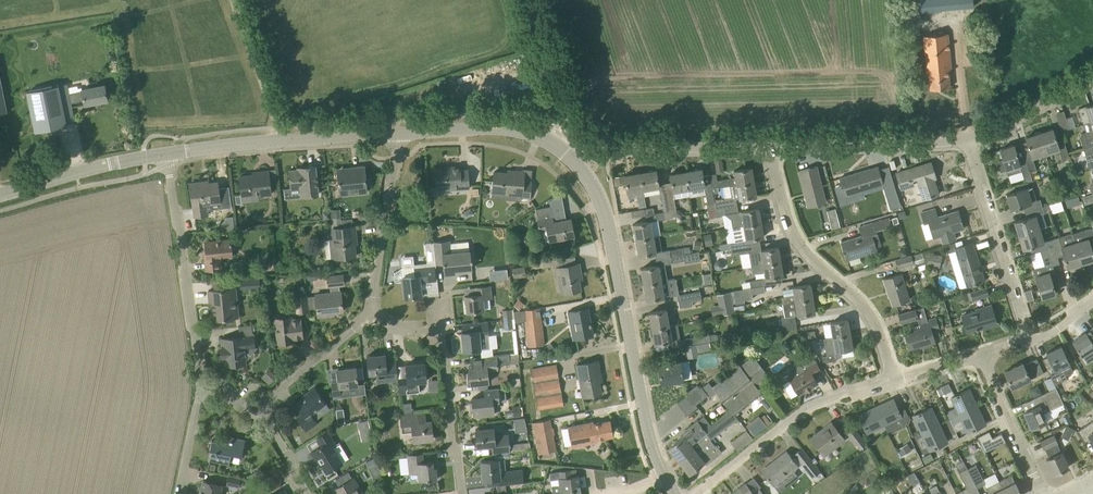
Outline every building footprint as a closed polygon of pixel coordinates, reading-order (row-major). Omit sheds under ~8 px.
[(923,11),(973,6),(973,0),(922,0),(923,11)] [(929,72),(948,70),(951,70),(947,33),(924,36),(927,72),(929,72)] [(930,89),(950,87),(948,70),(929,72),(930,89)] [(82,91),(68,93),(64,79),(26,87),(32,112),(36,131),(67,124),(74,122),(70,103),(84,100),(85,104),(108,100),(105,84),(82,89),(82,91)] [(1092,121),(1092,104),(1078,108),(1083,124),(1092,121)] [(1060,130),(1069,127),(1064,113),(1056,115),(1060,130)] [(1092,145),(1092,121),(1083,124),(1085,131),(1081,133),(1079,136),(1083,148),(1092,145)] [(1057,143),(1053,129),(1039,133),(1045,153),(1058,149),(1061,158),(1069,156),(1064,141),(1057,143)] [(1029,172),(1030,172),(1036,170),(1032,157),(1045,153),(1039,133),(1025,137),(1031,155),(1025,157),(1029,172)] [(1008,175),(1021,171),(1025,183),(1032,180),(1030,172),(1029,172),(1025,157),(1018,159),(1014,145),(1000,149),(1003,159),(997,161),(1000,172),(1006,170),(1008,175)] [(1083,148),(1084,151),(1082,151),(1083,155),(1085,155),(1087,161),(1086,162),(1089,170),(1092,168),(1092,145),(1083,148)] [(938,194),(931,173),(933,172),(931,162),(896,173),(901,189),(919,183),(923,199),(938,194)] [(301,196),(318,194),(315,166),(298,168),(298,170),(289,171),(291,188),(300,187),(301,195),(301,196)] [(340,195),(367,193),(364,166),(355,167),(355,170),(338,172),(340,195)] [(460,170),(460,166),(450,167),(450,170),(436,171),(437,188),(460,186),(460,188),(469,188),(468,169),(460,170)] [(807,207),(826,202),(820,181),(816,166),(798,171),(807,207)] [(716,174),(710,175),(712,188),(718,187),(718,188),(730,186),(737,185),(754,181),(752,167),(734,170),(735,177),(717,180),(716,174)] [(713,193),(712,188),(710,175),(703,176),(702,168),(686,171),(689,189),(705,186),(706,191),(708,204),(707,204),(708,210),(716,209),(714,201),(713,193)] [(670,211),(665,183),(659,184),(656,169),(640,172),(643,189),(659,186),(660,193),(661,199),(663,212),(670,211)] [(871,171),(870,169),(840,178),(845,195),(882,184),(878,169),(871,171)] [(271,194),(269,171),(258,172),(258,174),(240,176),(242,195),(235,196),(236,204),(243,203),(242,197),(271,194)] [(524,183),(524,172),(514,171),(514,173),(494,172),(492,190),(522,193),(522,197),(530,198),(531,183),(524,183)] [(670,211),(676,210),(674,198),(690,195),(689,189),(686,171),(670,174),(671,182),(665,183),(670,211)] [(643,189),(640,172),(624,175),(627,192),(628,192),(628,195),(635,194),(636,197),(644,195),(643,189)] [(624,175),(614,177),(615,186),(626,184),(624,175)] [(737,185),(730,186),(730,187),(732,196),(725,198),(723,200),(714,201),(716,209),(724,208),(737,206),(736,199),(739,199),(756,196),(754,181),(737,185)] [(204,184),(204,182),(190,183),(193,205),(195,217),(208,215),(206,203),(220,201),(218,182),(204,184)] [(1036,200),(1032,187),(1027,188),(1006,195),(1011,209),(1025,204),(1027,211),(1042,206),(1040,199),(1036,200)] [(1061,199),(1049,203),(1052,213),(1064,209),(1061,199)] [(737,206),(724,208),(725,214),(726,214),(726,215),(733,213),(735,227),(761,222),(759,208),(742,211),(738,212),(737,206)] [(1019,235),(1039,229),(1035,216),(1044,213),(1042,206),(1027,211),(1029,217),(1015,221),(1019,235)] [(632,217),(643,215),(645,215),(644,209),(631,211),(632,217)] [(716,209),(708,210),(709,217),(712,218),(714,218),(717,216),(716,209)] [(953,231),(963,228),(958,211),(937,217),(935,209),(921,213),(924,223),(928,222),(933,237),(940,235),(943,243),(955,239),(953,231)] [(670,211),(663,212),(664,218),(677,216),(676,210),(670,211)] [(904,210),(897,212),(899,219),(906,217),(904,210)] [(554,222),(552,215),(537,217),(540,230),(547,229),(550,241),(574,236),(571,219),(554,222)] [(341,218),(331,219),(332,228),(342,227),(341,219),(341,218)] [(846,259),(876,250),(875,247),(880,245),(875,231),(892,226),(889,218),(859,227),(862,236),(841,242),(846,259)] [(636,240),(653,236),(651,221),(633,224),(636,240)] [(764,236),(761,222),(735,227),(733,227),(736,242),(731,242),(732,248),(760,244),(759,237),(764,236)] [(398,236),(405,234),(402,223),(395,226),(398,236)] [(342,227),(332,228),(334,239),(329,240),(331,258),(335,258),(336,258),(356,256),(354,237),(356,237),(355,225),(353,225),(342,227)] [(1092,259),(1092,254),(1090,245),(1092,244),(1092,230),(1092,227),(1085,230),(1072,233),(1081,263),(1092,259)] [(1043,242),(1039,229),(1019,235),(1023,249),(1037,244),(1039,251),(1047,249),(1047,248),(1054,246),(1052,239),(1043,242)] [(711,233),(703,234),(705,246),(713,244),(711,233)] [(1081,263),(1072,233),(1052,239),(1054,246),(1056,255),(1057,255),(1063,253),(1067,267),(1081,263)] [(639,255),(655,252),(662,251),(659,235),(653,236),(636,240),(639,255)] [(206,270),(221,269),(220,256),(233,254),(231,239),(205,242),(206,256),(205,257),(206,270)] [(455,270),(472,269),(470,250),(469,250),(451,252),(450,240),(438,241),(433,242),(434,250),(435,259),(443,258),(445,274),(455,273),(455,270)] [(693,240),(692,248),(701,250),(702,241),(693,240)] [(967,286),(984,281),(972,242),(957,247),(955,241),(947,244),(950,252),(956,250),(967,286)] [(760,244),(732,248),(733,255),(749,252),(761,250),(760,244)] [(1056,255),(1054,246),(1047,248),(1047,249),(1039,251),(1044,265),(1032,269),(1041,297),(1055,293),(1049,272),(1054,271),(1051,264),(1059,261),(1057,255),(1056,255)] [(763,264),(781,261),(778,247),(761,250),(749,252),(752,266),(763,264)] [(682,248),(670,251),(671,256),(684,254),(682,248)] [(684,254),(671,256),(672,263),(684,260),(685,263),(700,260),(699,252),(691,253),(684,254)] [(929,259),(928,265),(930,266),(940,268),(943,255),(942,255),(931,252),(929,259)] [(898,267),(908,264),(913,263),(911,256),(896,260),(898,267)] [(766,278),(783,275),(781,261),(763,264),(752,266),(753,273),(764,271),(766,278)] [(565,293),(581,290),(578,273),(581,273),(579,263),(560,267),(565,293)] [(668,280),(665,264),(657,265),(641,268),(644,284),(668,280)] [(524,265),(512,268),(514,277),(526,275),(524,265)] [(435,281),(434,266),(415,268),(414,266),(401,268),(394,273),(394,282),(403,281),(404,297),(422,296),(420,283),(435,281)] [(909,299),(901,273),(884,279),(887,291),(888,291),(893,304),(909,299)] [(340,292),(339,285),(344,284),(343,275),(328,276),(329,286),(330,286),(331,292),(316,294),(318,316),(329,315),(329,312),(343,311),(341,291),(340,292)] [(259,277),(252,278),(253,287),(260,286),(259,277)] [(749,281),(751,287),(764,285),(763,279),(749,281)] [(668,280),(644,284),(647,300),(664,297),(664,296),(670,295),(668,280)] [(783,303),(813,298),(810,284),(793,287),(794,294),(782,296),(783,303)] [(765,292),(764,285),(751,287),(743,289),(733,290),(734,295),(735,304),(745,303),(744,299),(752,298),(752,294),(765,292)] [(467,312),(476,311),(476,310),(484,309),(483,299),(492,298),(490,286),(476,287),(477,294),(465,295),(467,312)] [(239,317),(236,287),(208,290),(210,301),(213,301),(215,319),(239,317)] [(968,301),(977,298),(988,295),(986,287),(966,293),(968,301)] [(297,311),(307,310),(304,288),(294,289),(297,311)] [(1031,289),(1025,291),(1027,301),(1034,299),(1031,289)] [(678,300),(691,298),(701,296),(700,290),(677,295),(678,300)] [(729,292),(716,295),(718,305),(720,314),(721,315),(734,312),(729,292)] [(679,307),(692,305),(691,298),(678,300),(679,307)] [(781,318),(782,324),(796,322),(795,315),(815,312),(813,298),(783,303),(785,317),(781,318)] [(519,299),(514,305),(520,310),(525,304),(519,299)] [(982,328),(997,324),(991,305),(976,310),(976,311),(962,316),(966,331),(981,326),(982,328)] [(927,320),(923,307),(899,314),(902,322),(917,318),(920,328),(905,333),(905,334),(902,335),(905,343),(908,342),(910,348),(924,344),(925,346),(935,343),(931,332),(939,329),(944,327),(941,319),(936,320),(935,318),(927,320)] [(504,319),(512,318),(511,308),(503,309),(504,319)] [(544,344),(540,308),(514,311),(515,323),(525,321),(528,346),(544,344)] [(593,335),(588,308),(568,312),(570,322),(573,321),(576,338),(593,335)] [(652,328),(669,325),(666,309),(649,313),(652,328)] [(291,319),(291,317),(275,318),(278,343),(288,342),(288,339),(303,338),(301,318),(291,319)] [(505,329),(513,328),(512,318),(504,319),(505,329)] [(833,337),(850,334),(848,320),(830,323),(833,337)] [(464,351),(481,349),(489,348),(488,335),(489,335),(487,321),(469,323),(470,331),(462,332),(464,351)] [(784,330),(797,328),(796,322),(782,324),(784,330)] [(655,344),(670,341),(672,341),(669,325),(652,328),(655,344)] [(1086,332),(1072,341),(1087,363),(1092,359),(1092,331),(1091,328),(1086,332)] [(814,330),(807,332),(809,339),(816,338),(814,330)] [(709,334),(684,339),(685,345),(695,344),(709,341),(710,341),(710,340),(709,334)] [(835,351),(853,348),(850,334),(833,337),(835,351)] [(255,348),(254,335),(243,337),(243,336),(221,338),(222,348),(224,348),(226,365),(246,363),(245,362),(244,349),(255,348)] [(695,344),(685,345),(687,353),(697,351),(695,344)] [(1060,374),(1058,368),(1069,363),(1061,346),(1046,353),(1048,357),(1042,359),(1051,377),(1054,384),(1067,378),(1064,372),(1060,374)] [(386,367),(385,353),(367,355),(369,374),(377,373),(378,382),(398,380),(398,379),(397,365),(386,367)] [(509,354),(473,358),(474,366),(471,366),(472,372),(469,372),(471,384),(488,382),(487,371),(498,369),(497,365),(510,363),(519,362),(518,353),(509,354)] [(753,356),(741,366),(751,380),(764,369),(753,356)] [(799,394),(818,383),(814,376),(822,372),(814,359),(801,366),(804,371),(790,379),(799,394)] [(1043,372),(1037,359),(1023,365),(1022,363),(1004,371),(1012,387),(1043,372)] [(583,397),(602,393),(598,376),(601,376),(598,360),(576,364),(583,397)] [(691,377),(689,361),(680,362),(658,366),(661,383),(683,379),(691,377)] [(400,393),(413,392),(419,391),(418,381),(427,380),(425,363),(406,365),(407,378),(398,379),(398,380),(400,393)] [(533,382),(559,378),(556,365),(531,369),(533,382)] [(723,400),(724,403),(752,381),(751,380),(741,366),(740,365),(712,387),(714,390),(723,400)] [(347,386),(358,385),(356,366),(337,369),(339,382),(332,382),(333,395),(348,393),(347,386)] [(269,369),(262,377),(265,379),(270,384),(275,379),(275,374),(270,370),(269,369)] [(764,369),(751,380),(752,381),(756,385),(761,381),(769,375),(764,369)] [(1056,388),(1054,384),(1051,377),(1044,381),(1049,391),(1056,388)] [(437,379),(428,380),(430,391),(439,390),(437,379)] [(536,396),(561,392),(559,379),(534,383),(536,396)] [(756,385),(752,381),(724,403),(730,410),(734,415),(762,393),(758,388),(756,385)] [(699,387),(686,397),(692,405),(693,406),(707,395),(702,388),(701,386),(699,387)] [(505,387),(498,388),(484,389),(485,396),(472,398),(474,417),(494,414),(493,402),(507,401),(505,387)] [(307,430),(317,423),(310,414),(326,403),(315,388),(306,394),(308,395),(297,404),(304,413),(297,418),(307,430)] [(1031,428),(1046,421),(1042,413),(1053,408),(1063,404),(1056,388),(1049,391),(1033,399),(1036,406),(1024,412),(1031,428)] [(959,415),(977,406),(969,389),(951,397),(959,415)] [(538,410),(564,406),(562,393),(536,397),(538,410)] [(899,410),(893,399),(876,407),(884,425),(889,435),(907,426),(906,425),(909,417),(905,408),(899,410)] [(520,405),(513,406),(513,408),(514,417),(521,416),(520,407),(520,405)] [(968,432),(985,424),(977,406),(959,415),(968,432)] [(867,433),(884,425),(876,407),(858,415),(867,433)] [(921,433),(939,424),(931,407),(913,415),(921,433)] [(730,410),(704,430),(711,438),(712,437),(736,419),(730,410)] [(418,422),(417,414),(401,415),(402,432),(413,431),(414,440),(433,438),(431,420),(418,422)] [(524,417),(513,417),(514,431),(525,431),(524,417)] [(538,454),(556,450),(550,419),(532,422),(538,454)] [(613,436),(610,420),(594,423),(593,422),(568,427),(572,446),(597,441),(597,439),(613,436)] [(710,439),(711,438),(704,430),(697,421),(681,433),(683,436),(669,448),(679,460),(694,449),(695,450),(709,439),(710,439)] [(837,446),(845,439),(831,421),(822,428),(824,430),(812,440),(823,453),(835,444),(837,446)] [(1089,424),(1089,423),(1076,431),(1083,442),(1090,438),(1092,442),(1092,421),(1089,424)] [(856,431),(850,423),(843,428),(860,449),(866,443),(856,431)] [(930,450),(947,442),(939,424),(921,433),(930,450)] [(1066,426),(1063,433),(1070,437),(1074,430),(1066,426)] [(494,436),(493,427),(475,429),(477,447),(492,445),(493,453),(510,451),(531,449),(529,442),(509,444),(508,434),(494,436)] [(737,449),(752,437),(746,430),(731,442),(737,449)] [(343,463),(333,446),(336,444),(328,431),(317,438),(322,445),(311,452),(316,461),(319,460),(326,473),(343,463)] [(988,431),(978,437),(984,451),(1004,442),(1001,434),(991,438),(988,431)] [(242,455),(245,439),(221,434),(219,441),(212,439),(210,448),(212,448),(210,460),(229,464),(231,452),(242,455)] [(1068,467),(1057,443),(1054,436),(1041,442),(1044,449),(1045,449),(1049,458),(1046,459),(1053,474),(1068,467)] [(715,446),(710,439),(709,439),(695,450),(694,449),(679,460),(689,473),(703,462),(706,465),(722,452),(716,445),(715,446)] [(907,443),(897,449),(902,456),(912,450),(907,443)] [(774,485),(798,466),(786,450),(773,461),(774,463),(763,471),(774,485)] [(930,452),(921,458),(925,464),(934,459),(930,452)] [(423,462),(423,453),(408,455),(410,473),(418,473),(419,480),(427,479),(427,480),(437,479),(436,467),(433,468),(433,461),(423,462)] [(812,477),(820,471),(809,457),(802,463),(812,477)] [(506,469),(504,459),(499,459),(498,459),(481,461),(483,480),(496,478),(497,485),(524,482),(522,469),(504,471),(504,469),(506,469)] [(975,464),(973,460),(965,465),(977,488),(986,484),(975,464)] [(377,461),(370,464),(373,470),(380,467),(377,461)] [(963,466),(961,462),(956,464),(958,468),(957,469),(969,492),(977,488),(965,465),(963,466)] [(572,476),(571,469),(550,473),(551,480),(552,486),(553,493),(561,492),(580,489),(578,475),(572,476)] [(1011,475),(999,481),(1006,493),(1021,493),(1015,482),(1011,475)] [(239,486),(241,479),(228,476),(227,483),(239,486)] [(353,477),(333,489),(336,493),(364,493),(353,477)] [(816,487),(821,493),(835,493),(836,493),(828,480),(816,487)] [(222,485),(203,481),(200,493),(220,493),(222,485)] [(999,481),(987,487),(990,493),(1006,493),(999,481)] [(745,483),(733,493),(734,493),(764,493),(759,488),(753,493),(745,483)]
